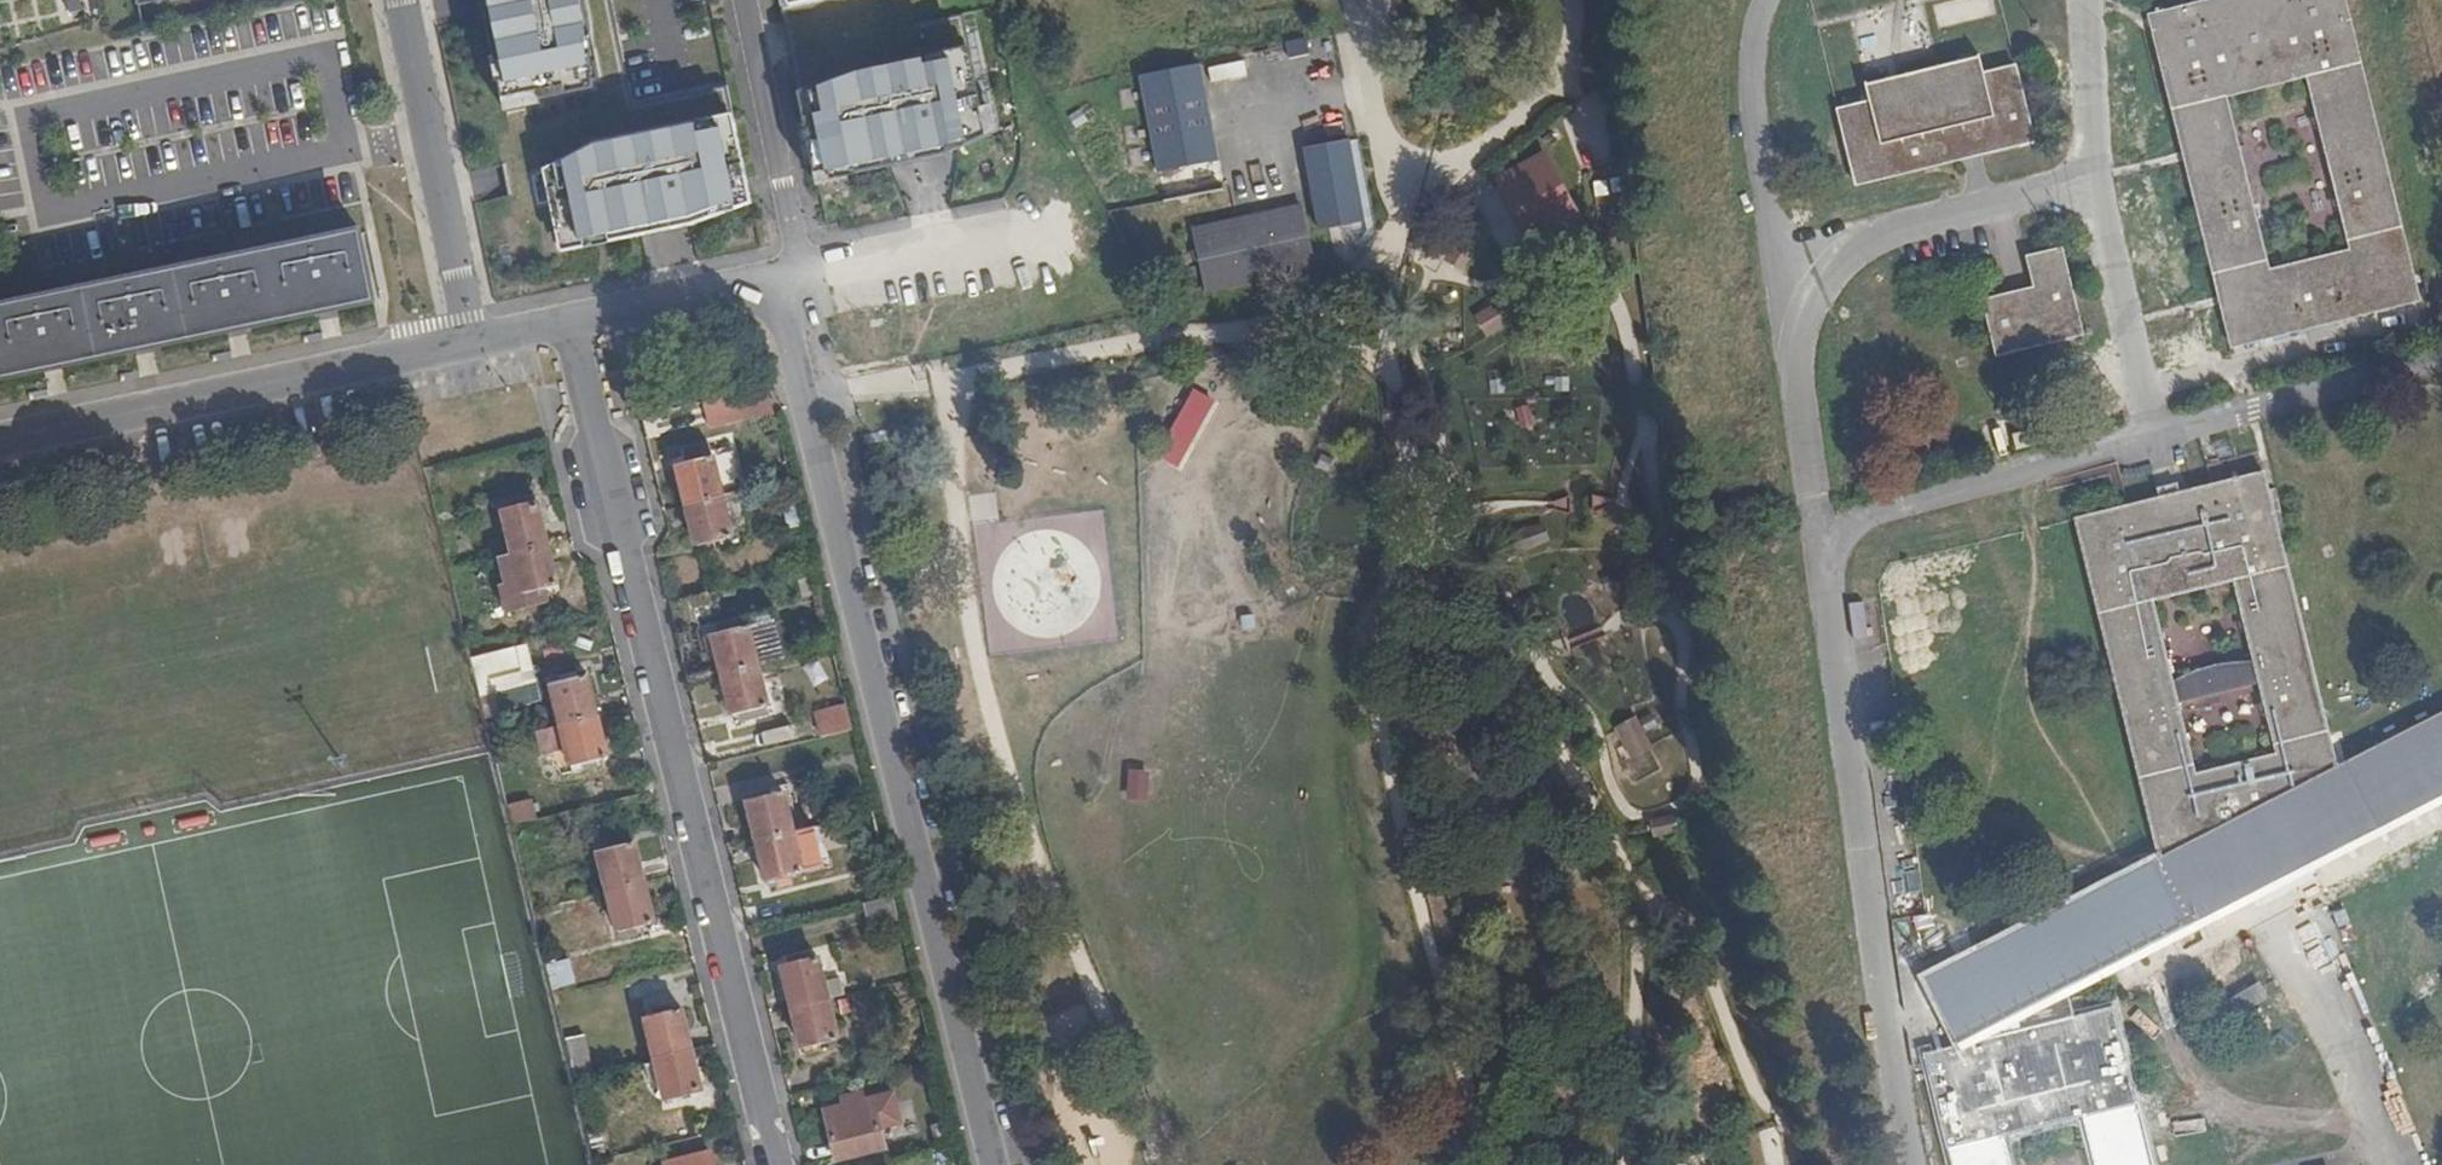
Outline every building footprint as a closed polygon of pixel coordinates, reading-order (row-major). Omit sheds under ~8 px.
[(503,95),(598,76),(600,43),(593,0),(486,0),(503,95)] [(2334,0),(2312,0),(2280,7),(2283,19),(2202,38),(2201,26),(2143,39),(2224,370),(2299,352),(2297,342),(2336,334),(2340,343),(2413,326),(2334,0)] [(2280,7),(2201,26),(2202,38),(2283,19),(2280,7)] [(885,74),(809,90),(822,198),(992,167),(970,69),(947,74),(944,59),(885,74)] [(1214,159),(1197,64),(1133,75),(1150,171),(1214,159)] [(1823,123),(1837,170),(1852,205),(1952,182),(1950,171),(1970,167),(1973,176),(2028,164),(2009,89),(1978,96),(1973,79),(1856,105),(1858,121),(1823,123)] [(744,121),(595,149),(544,174),(559,266),(643,248),(766,216),(744,121)] [(1347,138),(1297,147),(1312,227),(1361,218),(1347,138)] [(1581,221),(1545,154),(1493,182),(1529,249),(1581,221)] [(1163,197),(1222,185),(1217,159),(1158,171),(1163,197)] [(1952,182),(1973,176),(1970,167),(1950,171),(1952,182)] [(1201,291),(1309,267),(1295,205),(1187,230),(1201,291)] [(1464,274),(1485,237),(1463,226),(1443,263),(1464,274)] [(375,311),(361,245),(0,320),(0,390),(375,311)] [(2000,331),(1996,319),(1972,325),(1985,378),(2072,356),(2052,272),(2019,280),(2025,310),(2028,325),(2000,331)] [(1518,320),(1505,299),(1473,318),(1486,339),(1518,320)] [(2025,310),(1996,319),(2000,331),(2028,325),(2025,310)] [(769,386),(739,393),(745,416),(775,409),(769,386)] [(1209,400),(1188,389),(1154,455),(1175,466),(1209,400)] [(680,466),(690,504),(726,496),(725,490),(718,462),(715,457),(699,461),(690,463),(680,466)] [(718,462),(725,490),(747,484),(740,457),(718,462)] [(726,496),(690,504),(701,545),(709,544),(719,542),(736,537),(726,496)] [(2251,496),(2201,508),(2203,519),(2118,541),(2114,529),(2061,542),(2125,799),(2154,862),(2183,928),(2441,799),(2441,729),(2323,791),(2251,496)] [(511,552),(548,543),(538,502),(517,507),(515,502),(500,505),(511,552)] [(2201,508),(2114,529),(2118,541),(2203,519),(2201,508)] [(1508,534),(1512,548),(1548,538),(1544,524),(1508,534)] [(719,542),(709,544),(712,551),(720,549),(719,542)] [(504,580),(499,582),(507,609),(545,600),(540,584),(556,579),(548,543),(511,552),(497,555),(504,580)] [(497,555),(492,556),(499,582),(504,580),(497,555)] [(1626,571),(1624,557),(1609,560),(1612,574),(1626,571)] [(715,624),(727,674),(760,667),(788,658),(775,609),(715,624)] [(482,637),(486,653),(508,648),(503,632),(482,637)] [(1634,680),(1655,677),(1653,652),(1657,641),(1624,644),(1630,657),(1634,680)] [(486,653),(472,657),(481,697),(525,685),(515,647),(508,648),(486,653)] [(760,667),(727,674),(737,714),(745,712),(770,705),(760,667)] [(558,681),(567,679),(564,673),(557,674),(558,681)] [(563,723),(595,714),(586,674),(567,679),(558,681),(553,682),(563,723)] [(770,705),(745,712),(747,719),(771,713),(770,705)] [(850,708),(820,715),(826,739),(855,731),(850,708)] [(606,755),(595,714),(563,723),(572,763),(588,760),(606,755)] [(1652,749),(1635,716),(1613,727),(1630,760),(1652,749)] [(572,763),(563,723),(539,729),(545,753),(553,751),(557,765),(566,774),(590,768),(588,760),(572,763)] [(760,792),(761,799),(770,798),(768,791),(760,792)] [(753,801),(762,841),(797,833),(787,793),(770,798),(761,799),(753,801)] [(1673,823),(1672,815),(1647,819),(1649,828),(1651,837),(1675,832),(1673,823)] [(797,833),(762,841),(772,881),(781,879),(789,878),(806,873),(797,833)] [(611,888),(644,880),(634,842),(616,846),(608,847),(601,849),(611,888)] [(2158,941),(2183,928),(2154,862),(2129,877),(2158,941)] [(2119,1009),(2088,1017),(2079,982),(2158,941),(2129,877),(1928,983),(1961,1048),(1927,1058),(1954,1164),(2011,1164),(2005,1138),(2093,1114),(2105,1164),(2158,1164),(2119,1009)] [(789,878),(781,879),(783,887),(790,886),(789,878)] [(654,923),(644,880),(611,888),(623,931),(629,929),(636,927),(654,923)] [(874,927),(901,920),(896,898),(868,905),(874,927)] [(638,935),(636,927),(629,929),(632,936),(638,935)] [(787,972),(797,1010),(831,1002),(821,963),(805,967),(796,969),(787,972)] [(2237,1013),(2264,999),(2255,983),(2228,997),(2237,1013)] [(831,1002),(797,1010),(807,1052),(816,1050),(825,1047),(842,1043),(831,1002)] [(656,1056),(690,1047),(680,1006),(661,1011),(653,1013),(647,1015),(656,1056)] [(583,1032),(565,1037),(575,1076),(593,1072),(583,1032)] [(701,1087),(690,1047),(656,1056),(665,1096),(673,1094),(681,1092),(701,1087)] [(825,1047),(816,1050),(818,1057),(826,1054),(825,1047)] [(683,1099),(681,1092),(673,1094),(675,1101),(683,1099)] [(901,1122),(895,1096),(867,1103),(865,1095),(849,1101),(850,1107),(828,1113),(841,1161),(889,1148),(883,1127),(901,1122)] [(602,1125),(588,1128),(594,1152),(606,1149),(602,1125)] [(709,1151),(669,1162),(669,1164),(712,1164),(709,1151)]
